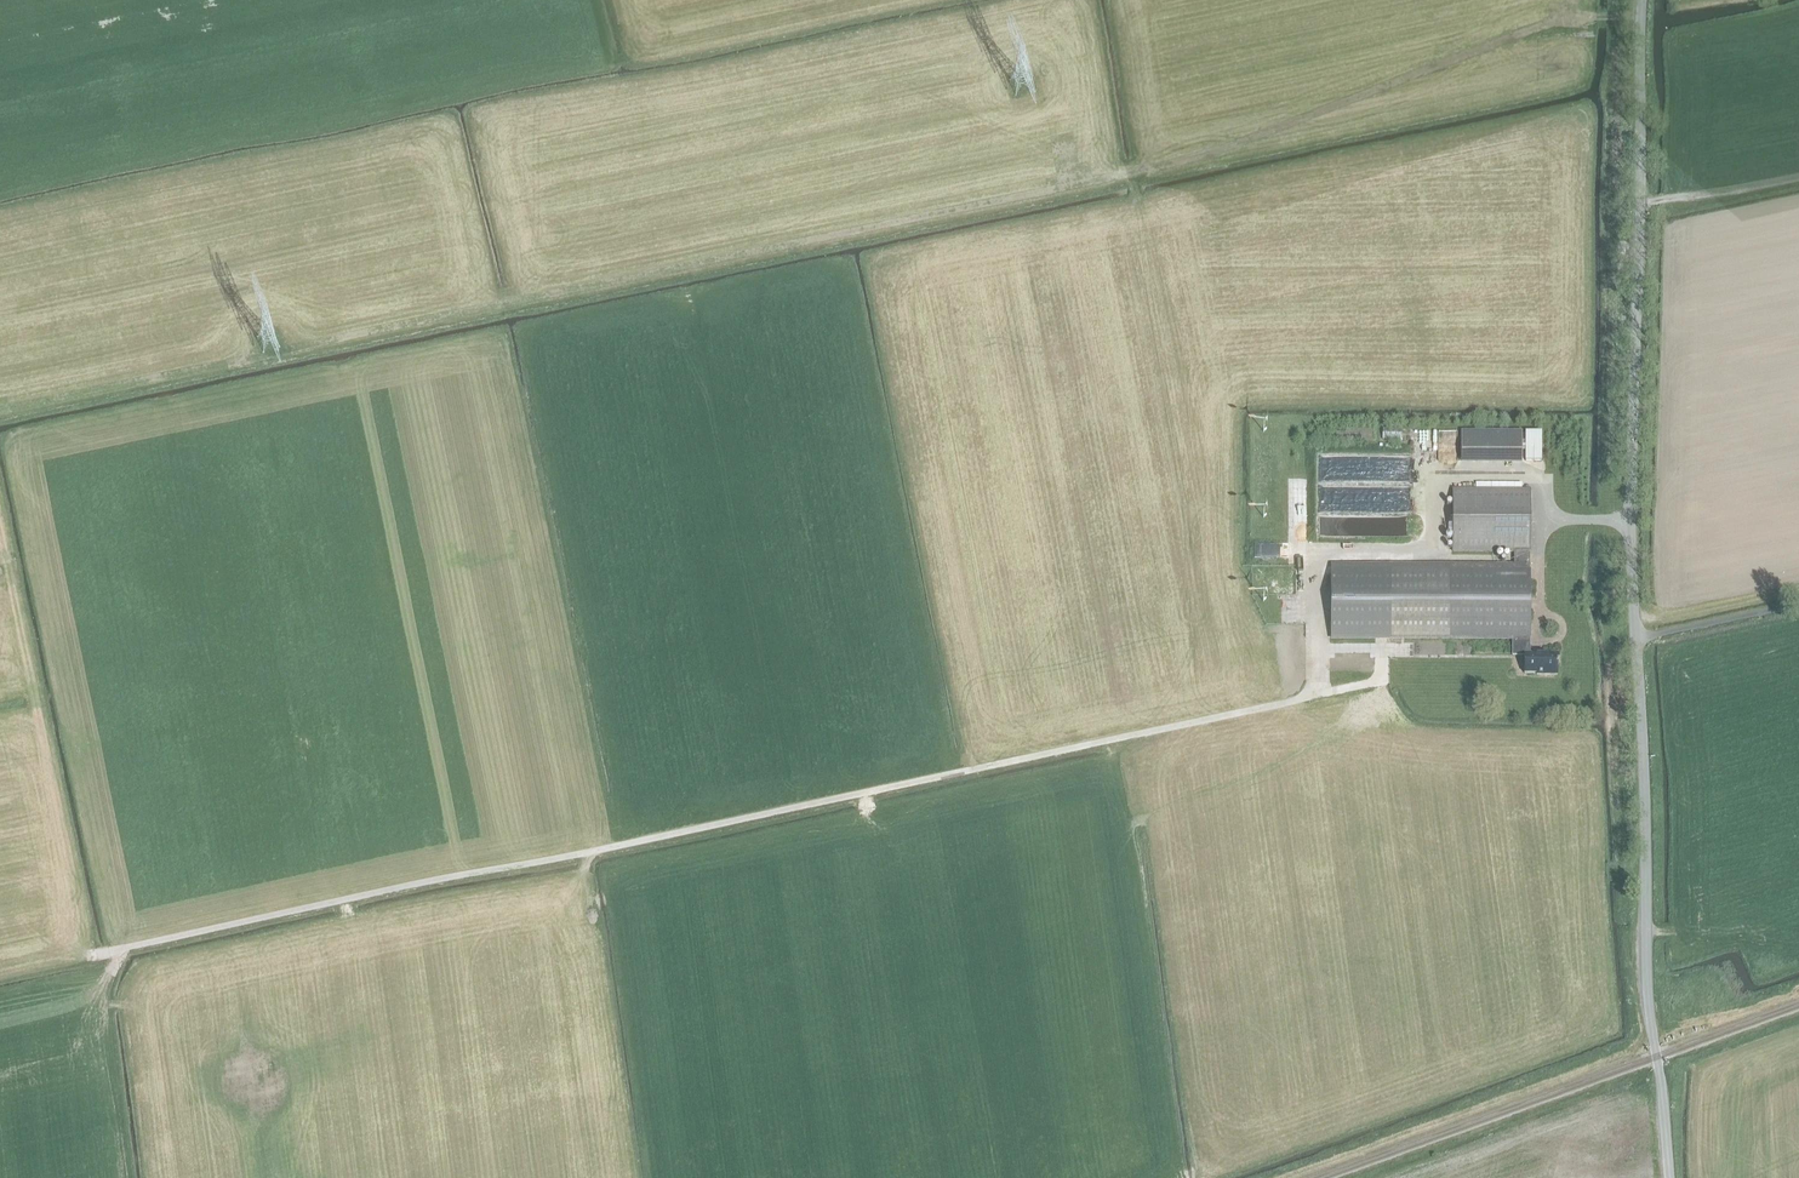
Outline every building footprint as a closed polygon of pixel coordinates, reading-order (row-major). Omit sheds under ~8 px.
[(1390,436),(1400,436),(1400,429),(1384,428),(1384,432),(1390,432),(1390,436)] [(1542,431),(1525,431),(1525,461),(1541,461),(1542,431)] [(1522,437),(1461,436),(1461,460),(1522,461),(1522,437)] [(1524,673),(1536,673),(1536,675),(1557,675),(1557,665),(1558,665),(1558,653),(1529,653),(1530,638),(1529,570),(1529,552),(1530,490),(1452,489),(1452,552),(1513,552),(1513,570),(1330,569),(1330,638),(1512,638),(1512,655),(1524,656),(1524,673)]
